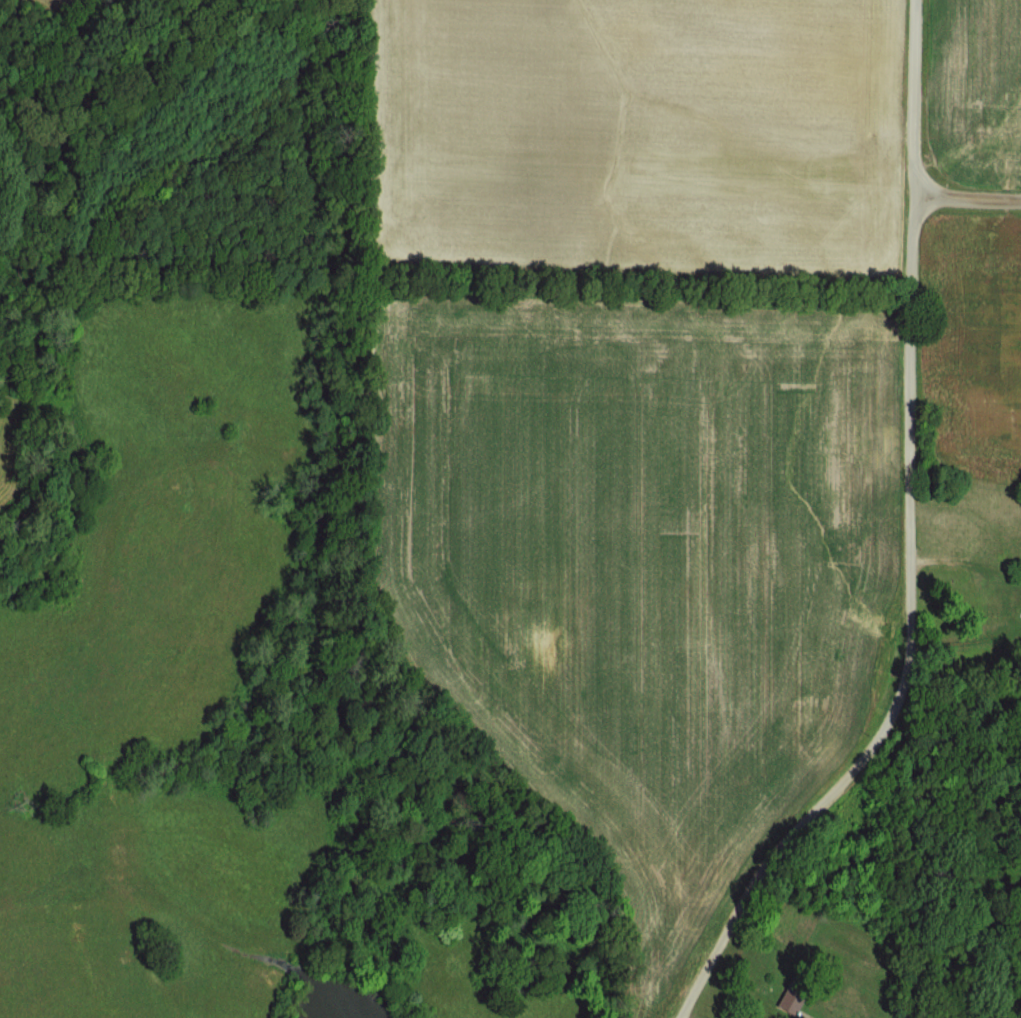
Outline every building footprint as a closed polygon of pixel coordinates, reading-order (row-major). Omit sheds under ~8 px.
[(817,987),(799,978),(784,1009),(802,1017),(817,987)]
